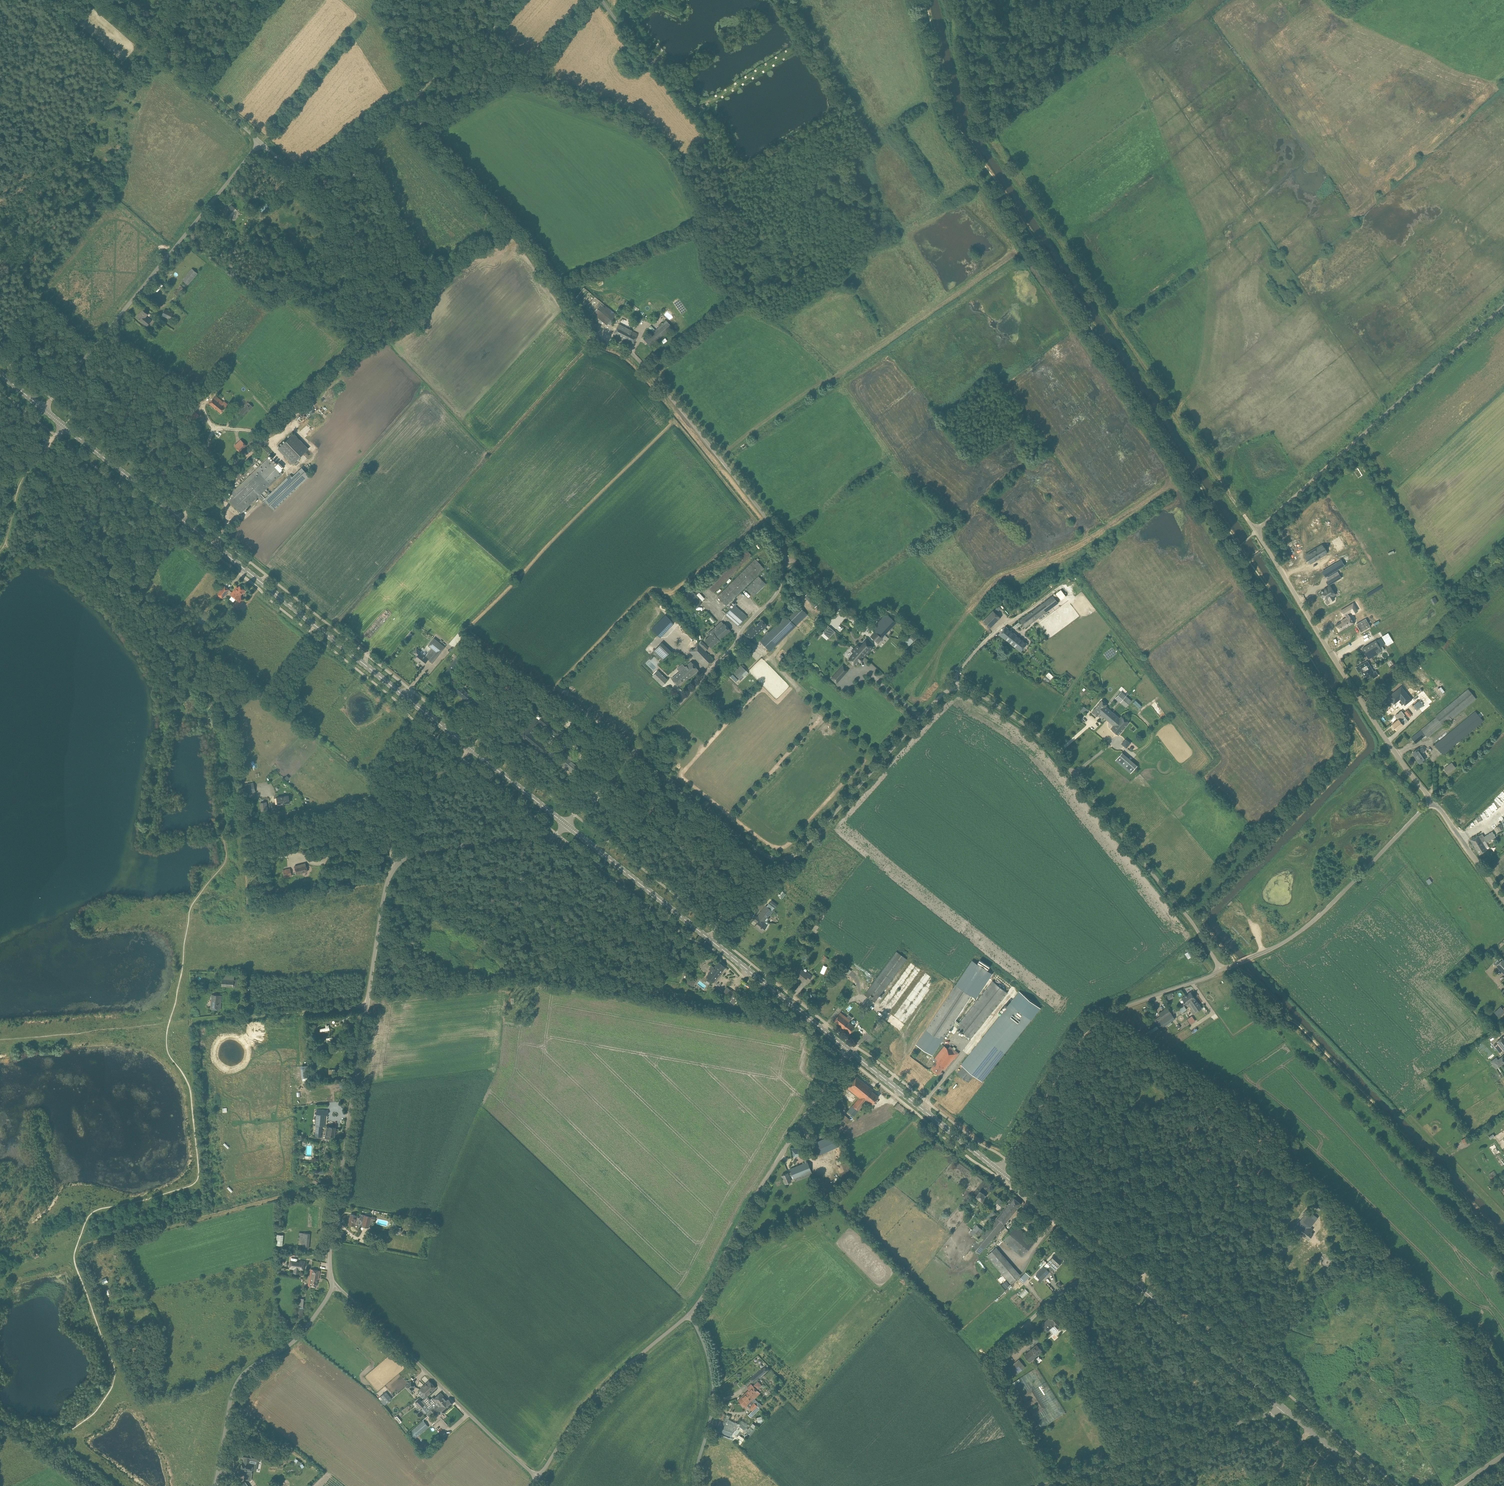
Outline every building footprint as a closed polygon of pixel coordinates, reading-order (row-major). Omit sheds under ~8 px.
[(269,207),(266,203),(259,208),(263,212),(269,207)] [(228,216),(235,208),(231,205),(224,213),(228,216)] [(198,273),(196,272),(192,269),(182,280),(188,284),(198,273)] [(157,291),(163,286),(161,283),(155,289),(157,291)] [(183,284),(182,286),(181,285),(174,293),(178,296),(186,286),(183,284)] [(584,287),(575,298),(609,327),(612,323),(610,321),(616,314),(584,287)] [(148,314),(147,313),(143,309),(137,317),(142,321),(141,321),(147,326),(151,321),(146,316),(148,314)] [(173,313),(169,311),(165,309),(162,315),(170,319),(173,313)] [(667,320),(648,336),(644,340),(650,346),(672,327),(667,320)] [(619,324),(615,330),(613,335),(626,342),(626,343),(632,346),(638,334),(632,331),(632,330),(619,324)] [(648,348),(645,344),(639,350),(642,353),(648,348)] [(215,396),(213,399),(209,403),(221,413),(225,407),(228,404),(224,401),(223,402),(215,396)] [(253,407),(248,402),(229,423),(234,428),(253,407)] [(198,415),(195,411),(194,410),(183,420),(187,425),(198,415)] [(319,415),(303,430),(309,435),(324,421),(319,415)] [(293,463),(308,449),(294,434),(278,448),(293,463)] [(246,445),(242,441),(241,443),(238,446),(236,447),(240,451),(246,445)] [(254,455),(248,461),(253,466),(259,460),(254,455)] [(232,499),(230,500),(241,512),(283,473),(268,458),(229,495),(232,499)] [(1361,466),(1358,468),(1360,470),(1356,473),(1359,478),(1366,473),(1361,466)] [(290,475),(264,500),(274,510),(310,476),(302,468),(293,477),(290,475)] [(238,470),(232,476),(237,481),(243,475),(238,470)] [(742,546),(739,549),(705,583),(705,584),(704,585),(706,587),(707,586),(713,592),(751,555),(742,546)] [(1318,547),(1306,555),(1310,563),(1316,560),(1316,559),(1315,559),(1323,554),(1319,548),(1319,547),(1318,547)] [(755,559),(752,563),(718,596),(726,605),(764,568),(755,559)] [(1337,562),(1322,571),(1326,577),(1340,568),(1337,562)] [(1339,574),(1331,579),(1333,582),(1342,577),(1340,574),(1339,574)] [(758,576),(746,589),(753,596),(766,584),(758,576)] [(1073,580),(1068,576),(1064,581),(1070,585),(1073,580)] [(1333,591),(1333,590),(1330,585),(1326,587),(1326,588),(1327,589),(1325,590),(1325,589),(1324,590),(1323,591),(1323,590),(1321,591),(1322,591),(1319,593),(1322,597),(1324,596),(1326,600),(1329,598),(1330,601),(1335,598),(1333,596),(1336,594),(1335,594),(1333,591)] [(223,598),(229,590),(224,586),(218,594),(223,598)] [(237,587),(230,594),(237,600),(243,592),(244,593),(246,591),(240,586),(238,588),(237,587)] [(695,609),(701,603),(700,602),(701,601),(688,587),(681,593),(695,609)] [(241,596),(234,605),(238,608),(241,605),(240,604),(245,599),(241,596)] [(817,596),(811,602),(815,607),(816,606),(820,601),(821,601),(817,596)] [(1025,627),(1054,606),(1058,603),(1053,596),(1021,621),(1025,627)] [(1341,621),(1334,625),(1339,634),(1349,628),(1349,629),(1350,628),(1350,627),(1355,624),(1354,622),(1353,621),(1352,619),(1351,617),(1350,615),(1349,616),(1348,613),(1352,611),(1352,610),(1356,607),(1357,608),(1354,602),(1341,610),(1345,615),(1347,617),(1341,621)] [(730,609),(726,614),(739,625),(747,616),(736,606),(734,604),(732,606),(730,605),(727,607),(730,609)] [(785,615),(760,641),(770,651),(773,648),(807,614),(798,606),(787,617),(785,615)] [(385,610),(365,634),(370,638),(390,614),(385,610)] [(1000,618),(996,614),(993,611),(983,622),(990,628),(1000,618)] [(875,632),(871,637),(877,642),(882,637),(890,629),(892,626),(896,622),(886,613),(883,617),(880,619),(872,628),(872,629),(875,632)] [(665,614),(652,629),(660,638),(674,623),(665,614)] [(1368,615),(1360,620),(1366,630),(1374,625),(1368,615)] [(754,623),(745,633),(753,640),(757,635),(767,625),(762,619),(756,625),(754,623)] [(705,640),(711,647),(730,630),(724,623),(724,624),(721,621),(714,627),(716,630),(705,640)] [(1027,644),(1010,630),(1006,627),(1000,634),(1021,651),(1027,644)] [(907,635),(902,640),(909,646),(913,641),(914,641),(915,640),(914,637),(911,634),(908,633),(907,634),(907,635)] [(431,648),(425,656),(428,659),(429,658),(430,659),(429,660),(433,663),(445,647),(434,638),(428,645),(431,648)] [(857,650),(864,656),(873,647),(865,640),(860,647),(857,645),(855,648),(857,650)] [(1362,649),(1369,659),(1382,651),(1376,640),(1362,649)] [(653,651),(662,660),(670,651),(661,642),(653,651)] [(691,648),(689,650),(706,668),(714,660),(697,643),(695,645),(696,646),(693,649),(691,648)] [(418,661),(423,665),(428,659),(425,656),(420,652),(421,651),(417,648),(413,652),(417,656),(414,659),(418,662),(418,661)] [(864,656),(855,648),(852,651),(854,653),(849,659),(853,664),(855,662),(857,664),(864,656)] [(445,672),(451,677),(463,661),(457,656),(445,672)] [(758,667),(764,661),(762,658),(755,664),(758,667)] [(698,670),(695,666),(691,661),(671,678),(677,685),(685,679),(686,680),(698,670)] [(1372,675),(1374,678),(1378,675),(1375,671),(1374,672),(1367,661),(1357,668),(1359,672),(1361,671),(1364,676),(1366,675),(1368,678),(1372,675)] [(741,665),(734,672),(738,676),(741,679),(744,677),(748,672),(746,670),(745,670),(742,666),(741,665)] [(839,669),(832,678),(837,682),(844,674),(839,669)] [(662,685),(668,680),(662,674),(656,679),(662,685)] [(733,674),(730,676),(736,682),(738,679),(733,674)] [(529,686),(528,687),(535,692),(538,689),(531,684),(530,684),(529,686)] [(459,686),(459,687),(455,691),(470,702),(475,696),(471,693),(470,694),(459,686)] [(1389,697),(1390,699),(1393,697),(1397,701),(1400,699),(1405,705),(1411,700),(1406,694),(1407,693),(1401,686),(1389,697)] [(1444,725),(1476,699),(1468,689),(1435,716),(1436,717),(1411,738),(1416,743),(1426,735),(1428,737),(1441,726),(1442,727),(1444,726),(1444,725)] [(1144,691),(1138,694),(1143,701),(1148,698),(1144,691)] [(651,692),(648,695),(657,704),(660,701),(651,692)] [(1121,703),(1126,696),(1121,692),(1115,698),(1121,703)] [(1132,701),(1126,696),(1121,703),(1126,707),(1132,701)] [(1107,705),(1102,701),(1093,712),(1097,716),(1100,713),(1107,720),(1108,719),(1107,718),(1113,712),(1106,706),(1107,705)] [(649,711),(640,702),(636,706),(645,714),(649,711)] [(1443,754),(1483,721),(1475,711),(1435,745),(1443,754)] [(1120,718),(1113,712),(1107,718),(1108,719),(1107,720),(1114,725),(1111,728),(1119,735),(1129,722),(1122,716),(1120,718)] [(1399,719),(1396,721),(1392,724),(1396,730),(1403,724),(1402,723),(1406,720),(1403,717),(1399,720),(1399,719)] [(1131,743),(1126,739),(1121,744),(1127,748),(1131,743)] [(552,747),(545,756),(550,760),(551,758),(553,760),(558,754),(556,753),(557,751),(552,747)] [(1418,749),(1413,753),(1416,758),(1417,757),(1419,759),(1417,760),(1420,763),(1426,759),(1422,753),(1425,751),(1423,747),(1419,750),(1418,749)] [(562,756),(564,758),(561,762),(568,768),(568,769),(573,773),(575,770),(574,769),(577,764),(571,760),(575,756),(567,750),(562,756)] [(1137,765),(1122,752),(1116,760),(1131,773),(1137,765)] [(1450,764),(1444,768),(1448,774),(1454,769),(1450,764)] [(256,792),(254,782),(245,785),(247,794),(250,793),(251,799),(256,798),(254,792),(256,792)] [(1501,799),(1503,797),(1500,794),(1495,799),(1500,805),(1503,801),(1501,799)] [(290,802),(289,798),(289,796),(277,798),(278,804),(290,802)] [(267,801),(260,802),(261,811),(268,810),(267,801)] [(248,811),(247,811),(245,812),(246,820),(256,819),(255,813),(249,814),(248,811)] [(1479,836),(1471,840),(1479,854),(1487,850),(1487,849),(1483,842),(1485,841),(1486,840),(1487,842),(1496,837),(1493,832),(1484,837),(1482,834),(1479,836)] [(294,866),(296,871),(297,874),(307,871),(305,863),(294,866)] [(290,868),(288,869),(283,870),(285,877),(292,875),(290,868)] [(754,926),(762,932),(767,925),(763,921),(767,917),(768,917),(773,911),(766,905),(757,916),(754,920),(757,922),(754,926)] [(1191,950),(1185,953),(1189,959),(1194,955),(1191,950)] [(829,960),(831,956),(829,954),(827,957),(821,953),(821,954),(819,952),(810,963),(808,961),(806,963),(813,968),(815,965),(813,963),(815,961),(817,963),(821,957),(824,960),(825,958),(827,959),(829,960)] [(880,997),(879,996),(906,959),(896,952),(865,995),(875,1002),(877,999),(878,1000),(880,997)] [(919,959),(888,998),(917,1021),(947,982),(943,978),(945,975),(926,960),(923,963),(919,959)] [(972,960),(916,1045),(932,1055),(953,1024),(955,1026),(954,1029),(956,1031),(958,1028),(971,1038),(1007,992),(993,981),(959,1023),(955,1020),(972,995),(976,998),(992,974),(987,970),(977,964),(972,960)] [(718,962),(715,965),(713,967),(712,966),(709,969),(711,970),(707,976),(714,981),(715,982),(717,980),(716,979),(725,967),(718,962)] [(799,968),(798,970),(794,974),(803,981),(805,978),(808,980),(812,976),(807,972),(806,973),(799,968)] [(223,974),(223,979),(222,979),(221,986),(238,987),(238,980),(234,980),(234,975),(223,974)] [(686,975),(683,981),(693,986),(696,981),(686,975)] [(714,987),(710,992),(714,995),(716,993),(719,995),(722,991),(718,988),(717,989),(714,987)] [(723,992),(731,999),(730,1001),(734,1004),(739,997),(727,987),(723,992)] [(967,1057),(961,1064),(963,1066),(974,1075),(982,1081),(1031,1019),(1035,1015),(1041,1008),(1020,991),(1010,1003),(967,1057)] [(1186,1005),(1187,1004),(1195,999),(1195,998),(1191,992),(1182,998),(1186,1005)] [(220,1009),(221,995),(212,994),(211,1009),(220,1009)] [(1195,999),(1187,1004),(1189,1007),(1189,1006),(1192,1009),(1191,1010),(1193,1014),(1202,1008),(1195,999)] [(1494,1012),(1499,1018),(1503,1013),(1503,1010),(1501,1006),(1494,1012)] [(983,1024),(986,1027),(1000,1010),(996,1008),(983,1024)] [(1160,1016),(1164,1020),(1172,1015),(1167,1008),(1159,1013),(1160,1015),(1160,1016)] [(837,1017),(833,1021),(849,1033),(854,1026),(849,1022),(852,1018),(849,1015),(847,1017),(840,1012),(837,1017)] [(1172,1015),(1164,1020),(1166,1024),(1174,1018),(1172,1015)] [(1193,1015),(1188,1018),(1191,1024),(1196,1021),(1193,1015)] [(1160,1016),(1154,1020),(1157,1025),(1164,1020),(1160,1016)] [(937,1061),(931,1068),(938,1074),(943,1068),(945,1069),(953,1058),(954,1059),(959,1053),(955,1050),(956,1048),(954,1046),(953,1048),(950,1046),(948,1048),(945,1046),(934,1059),(937,1061)] [(1503,1063),(1503,1059),(1503,1057),(1495,1062),(1498,1067),(1503,1063)] [(860,1097),(853,1105),(858,1110),(864,1102),(863,1102),(866,1098),(872,1104),(878,1096),(872,1091),(873,1090),(856,1076),(854,1079),(853,1079),(847,1086),(860,1097)] [(859,1110),(858,1110),(853,1105),(852,1105),(848,1111),(854,1116),(859,1110)] [(328,1110),(317,1109),(317,1113),(316,1125),(317,1125),(316,1136),(321,1137),(322,1125),(325,1126),(326,1114),(328,1114),(328,1110)] [(336,1127),(326,1126),(325,1135),(326,1135),(325,1137),(326,1138),(329,1139),(330,1137),(331,1136),(334,1136),(336,1127)] [(833,1134),(824,1138),(830,1150),(837,1146),(839,1146),(837,1142),(833,1134)] [(801,1147),(791,1148),(792,1157),(803,1155),(802,1151),(802,1150),(801,1147)] [(821,1153),(821,1162),(837,1161),(836,1153),(821,1153)] [(811,1171),(809,1166),(807,1162),(790,1169),(791,1172),(788,1173),(788,1172),(782,1175),(785,1183),(791,1180),(789,1176),(792,1175),(794,1178),(811,1171)] [(980,1191),(976,1197),(977,1198),(982,1201),(986,1195),(985,1195),(980,1191)] [(1322,1207),(1315,1201),(1312,1205),(1319,1210),(1322,1207)] [(990,1208),(984,1215),(991,1221),(997,1214),(990,1208)] [(1308,1210),(1297,1224),(1294,1228),(1306,1237),(1313,1229),(1311,1227),(1316,1220),(1314,1219),(1316,1217),(1308,1210)] [(358,1216),(351,1214),(348,1224),(354,1225),(354,1227),(356,1228),(358,1228),(359,1226),(359,1225),(363,1226),(365,1215),(361,1214),(360,1218),(358,1217),(358,1216)] [(376,1217),(365,1215),(363,1226),(369,1227),(370,1225),(372,1226),(373,1220),(375,1221),(376,1217)] [(394,1222),(392,1230),(395,1230),(394,1232),(399,1233),(399,1232),(401,1232),(401,1230),(396,1229),(397,1227),(398,1228),(398,1226),(396,1226),(397,1222),(394,1222)] [(976,1224),(970,1233),(976,1238),(983,1230),(976,1224)] [(1035,1241),(1015,1225),(1002,1240),(1011,1248),(1010,1249),(1012,1250),(1013,1248),(1022,1257),(1035,1241)] [(310,1234),(299,1233),(298,1244),(302,1244),(302,1248),(309,1248),(310,1234)] [(996,1247),(987,1256),(1011,1284),(1021,1275),(996,1247)] [(1050,1259),(1047,1263),(1050,1266),(1047,1269),(1050,1271),(1055,1270),(1060,1265),(1060,1264),(1063,1261),(1055,1254),(1050,1259)] [(291,1261),(290,1268),(295,1269),(295,1268),(299,1269),(299,1270),(304,1271),(306,1261),(300,1260),(300,1263),(291,1261)] [(1036,1275),(1042,1280),(1050,1272),(1050,1271),(1047,1269),(1044,1266),(1036,1275)] [(320,1270),(315,1269),(311,1269),(308,1285),(316,1287),(317,1279),(318,1279),(320,1270)] [(1026,1272),(1022,1276),(1026,1280),(1030,1276),(1026,1272)] [(1006,1280),(1002,1284),(1006,1289),(1010,1285),(1006,1280)] [(302,1320),(304,1298),(300,1298),(299,1306),(297,1306),(296,1320),(302,1320)] [(1049,1319),(1042,1325),(1048,1331),(1050,1329),(1054,1334),(1058,1330),(1064,1325),(1054,1314),(1049,1319)] [(1042,1351),(1040,1348),(1037,1344),(1024,1355),(1030,1362),(1042,1351)] [(1483,1347),(1479,1349),(1485,1362),(1491,1359),(1489,1356),(1491,1355),(1487,1348),(1484,1350),(1483,1347)] [(1014,1373),(1024,1365),(1019,1359),(1009,1367),(1005,1371),(1009,1376),(1014,1372),(1014,1373)] [(755,1381),(765,1372),(762,1369),(752,1377),(755,1381)] [(429,1380),(420,1389),(421,1389),(426,1395),(427,1396),(436,1387),(429,1380)] [(1030,1388),(1021,1394),(1024,1400),(1032,1395),(1033,1397),(1026,1402),(1029,1408),(1037,1403),(1039,1405),(1031,1410),(1034,1416),(1046,1408),(1035,1390),(1040,1387),(1035,1380),(1030,1383),(1029,1382),(1027,1383),(1030,1388)] [(756,1405),(759,1403),(755,1398),(760,1393),(756,1389),(757,1388),(758,1389),(762,1385),(758,1381),(753,1385),(755,1386),(754,1387),(751,1384),(747,1387),(749,1389),(745,1394),(752,1401),(754,1403),(756,1405)] [(411,1382),(405,1387),(410,1393),(414,1389),(413,1387),(414,1385),(411,1382)] [(386,1391),(381,1396),(387,1403),(392,1398),(386,1391)] [(428,1401),(425,1404),(430,1410),(433,1408),(434,1407),(445,1397),(441,1392),(437,1396),(434,1398),(433,1397),(430,1399),(428,1401)] [(745,1394),(738,1400),(746,1407),(752,1401),(745,1394)] [(433,1408),(430,1411),(434,1415),(441,1409),(443,1412),(453,1404),(448,1399),(447,1400),(445,1397),(434,1407),(433,1408)] [(421,1408),(425,1404),(420,1398),(416,1402),(421,1408)] [(1044,1425),(1065,1413),(1062,1407),(1058,1400),(1057,1403),(1055,1403),(1054,1407),(1051,1406),(1049,1410),(1050,1412),(1052,1412),(1050,1413),(1051,1413),(1048,1421),(1046,1420),(1044,1425)] [(756,1405),(754,1403),(749,1407),(752,1411),(753,1411),(758,1406),(756,1405)] [(752,1411),(748,1415),(751,1417),(753,1415),(757,1411),(760,1408),(759,1408),(758,1406),(753,1411),(752,1411)] [(722,1413),(717,1412),(712,1432),(714,1432),(715,1430),(717,1420),(719,1421),(720,1421),(722,1413)] [(415,1438),(429,1426),(423,1420),(410,1432),(415,1438)] [(734,1437),(715,1430),(714,1432),(732,1439),(733,1440),(734,1437)] [(743,1441),(735,1436),(734,1437),(733,1440),(740,1445),(743,1441)] [(242,1462),(241,1469),(246,1470),(252,1471),(252,1469),(256,1470),(257,1460),(258,1460),(260,1461),(261,1454),(255,1452),(250,1452),(249,1454),(243,1452),(242,1457),(245,1458),(245,1462),(242,1462)]
